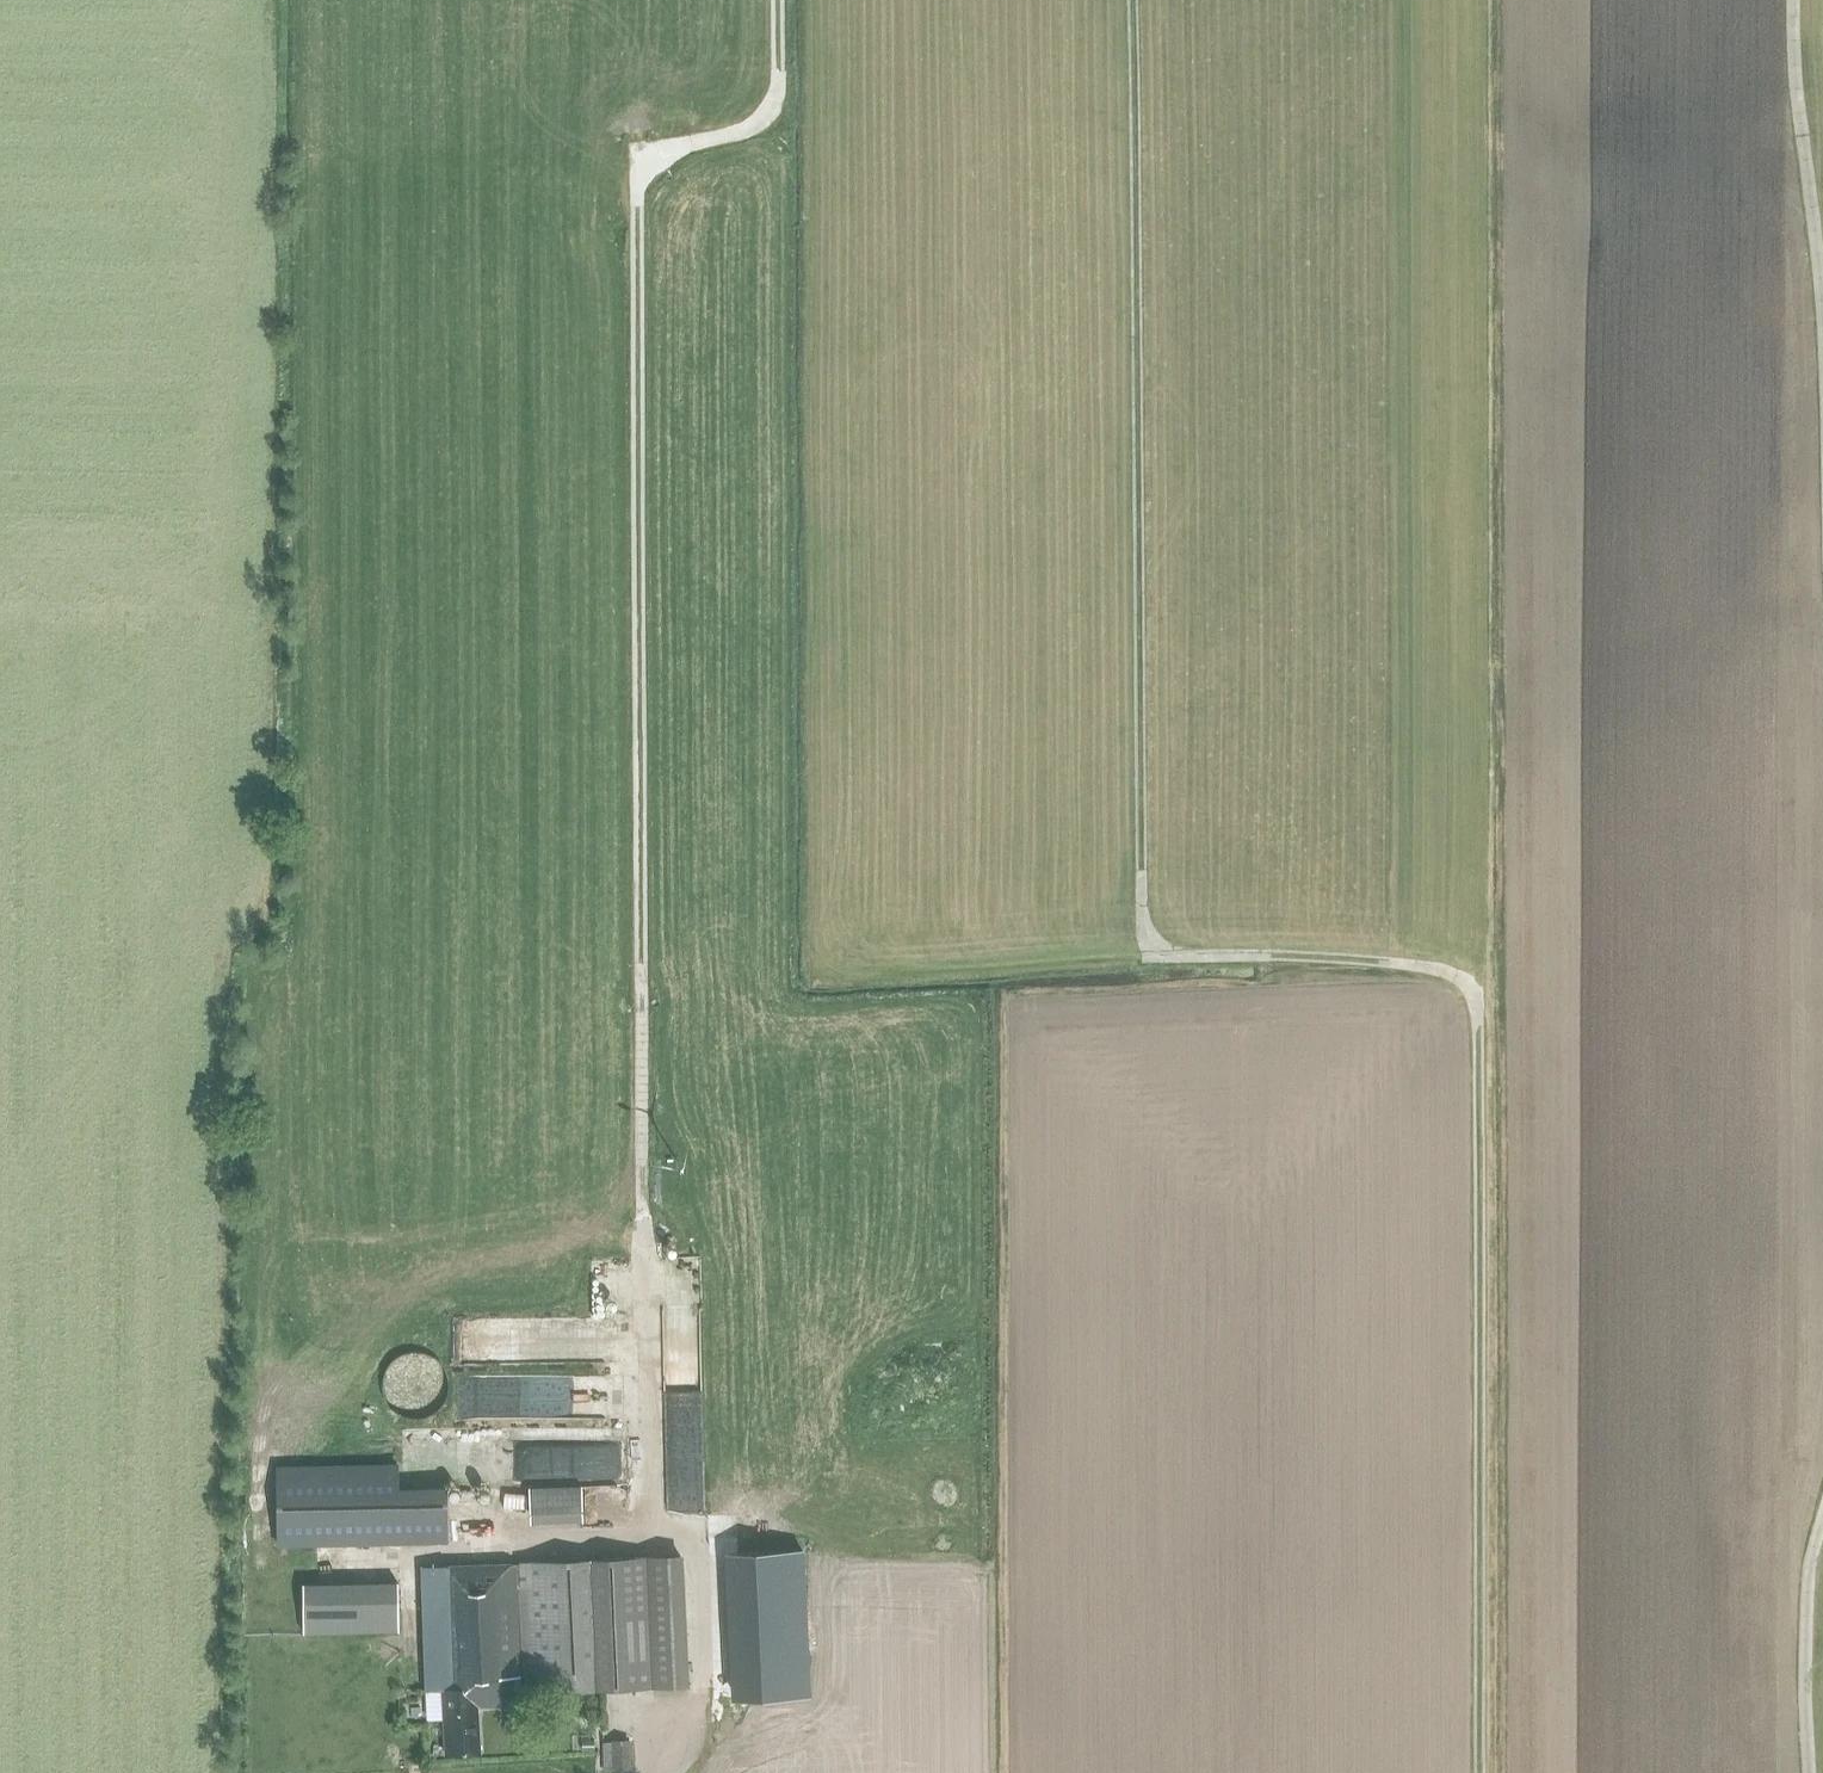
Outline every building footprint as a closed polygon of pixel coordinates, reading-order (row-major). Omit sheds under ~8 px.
[(398,1487),(398,1463),(275,1465),(276,1546),(447,1543),(446,1486),(398,1487)] [(672,1485),(673,1506),(708,1506),(708,1468),(703,1468),(703,1476),(676,1476),(677,1485),(672,1485)] [(581,1484),(528,1487),(530,1516),(583,1513),(581,1484)] [(726,1555),(730,1650),(800,1647),(797,1552),(726,1555)] [(524,1686),(525,1692),(687,1686),(682,1557),(422,1566),(426,1689),(444,1689),(446,1752),(478,1751),(477,1706),(516,1707),(515,1686),(524,1686)] [(398,1632),(397,1582),(301,1583),(301,1633),(398,1632)] [(800,1647),(730,1650),(732,1698),(802,1695),(800,1647)] [(601,1771),(629,1771),(629,1740),(601,1741),(601,1771)]
